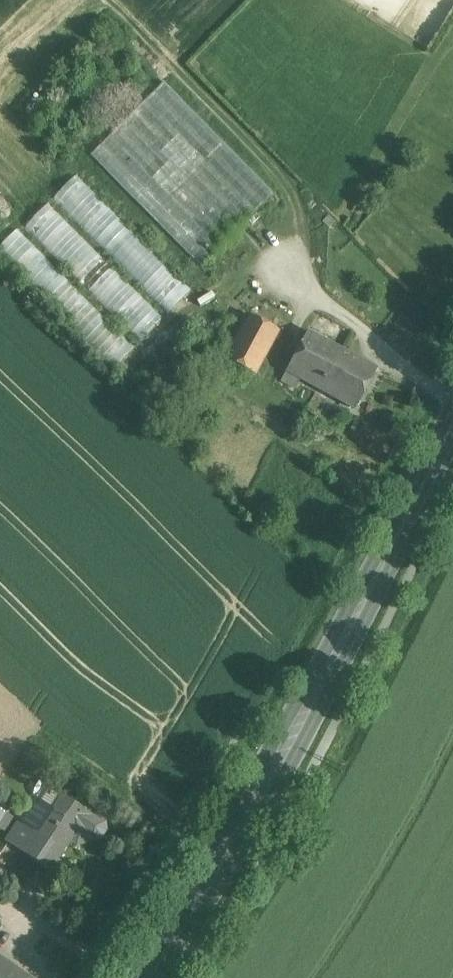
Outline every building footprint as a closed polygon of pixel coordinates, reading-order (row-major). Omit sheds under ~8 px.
[(199,266),(273,194),(164,84),(91,156),(199,266)] [(168,314),(192,290),(76,174),(52,199),(168,314)] [(140,342),(164,318),(48,202),(24,226),(140,342)] [(136,346),(18,229),(0,247),(0,260),(112,371),(136,346)] [(280,331),(249,314),(225,359),(255,375),(280,331)] [(343,350),(308,331),(286,371),(300,379),(321,390),(343,350)] [(377,369),(343,350),(321,390),(355,408),(377,369)] [(300,379),(286,371),(281,380),(295,388),(300,379)] [(54,790),(29,827),(36,831),(52,807),(55,809),(64,796),(54,790)] [(55,809),(52,807),(36,831),(29,827),(21,823),(8,841),(50,869),(78,828),(84,832),(95,817),(64,796),(55,809)] [(13,814),(0,807),(0,833),(2,834),(13,814)] [(0,956),(0,977),(30,977),(0,956)]
